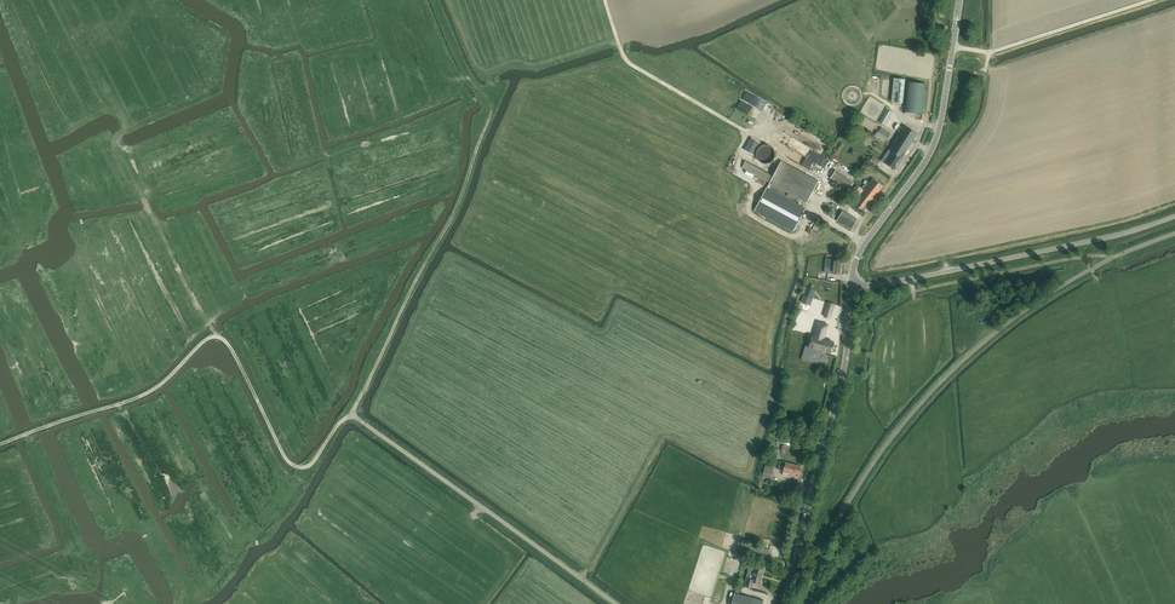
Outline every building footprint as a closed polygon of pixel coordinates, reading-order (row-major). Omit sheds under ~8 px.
[(894,78),(892,102),(903,103),(905,79),(894,78)] [(922,114),(925,83),(907,81),(904,112),(922,114)] [(885,163),(894,169),(917,133),(905,125),(889,150),(892,152),(885,163)] [(878,131),(875,135),(874,137),(884,144),(888,138),(878,131)] [(757,140),(748,155),(753,158),(761,142),(757,140)] [(874,156),(870,161),(877,165),(880,160),(874,156)] [(767,187),(758,204),(754,211),(793,232),(806,208),(770,189),(772,184),(807,202),(819,181),(781,161),(773,176),(746,161),(742,167),(770,182),(767,187)] [(836,170),(830,179),(848,191),(854,182),(836,170)] [(874,178),(854,204),(864,211),(883,186),(874,178)] [(862,188),(857,184),(850,193),(856,197),(862,188)] [(852,229),(858,219),(843,211),(837,221),(852,229)] [(826,258),(824,272),(839,274),(841,260),(826,258)] [(807,287),(803,296),(813,300),(816,290),(807,287)] [(825,318),(832,320),(834,309),(827,307),(825,318)] [(805,346),(801,357),(808,359),(812,347),(831,353),(834,342),(824,339),(828,325),(818,322),(814,337),(811,336),(808,346),(805,346)] [(799,474),(801,466),(780,461),(778,470),(783,471),(783,472),(793,474),(794,472),(799,474)] [(765,465),(763,474),(762,476),(771,479),(771,476),(772,476),(773,472),(774,467),(765,465)] [(755,566),(751,580),(746,579),(744,586),(753,588),(754,582),(760,583),(764,568),(755,566)] [(732,603),(763,603),(764,601),(739,594),(735,593),(732,603)]
